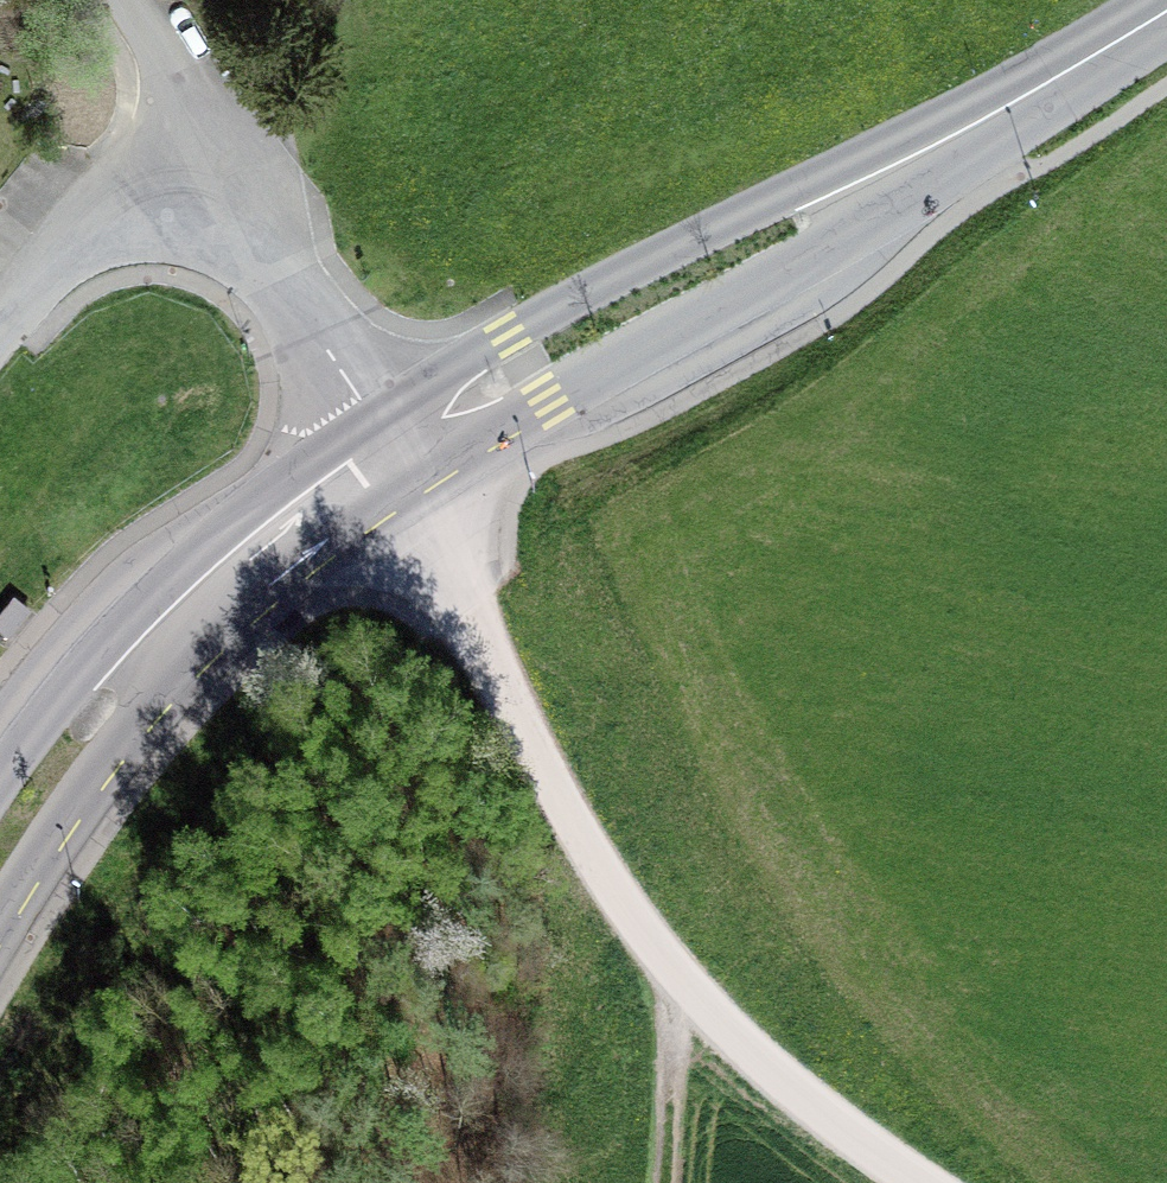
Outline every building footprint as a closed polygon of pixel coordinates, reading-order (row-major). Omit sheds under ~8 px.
[(0,622),(0,638),(5,642),(28,614),(16,603),(0,622)]
